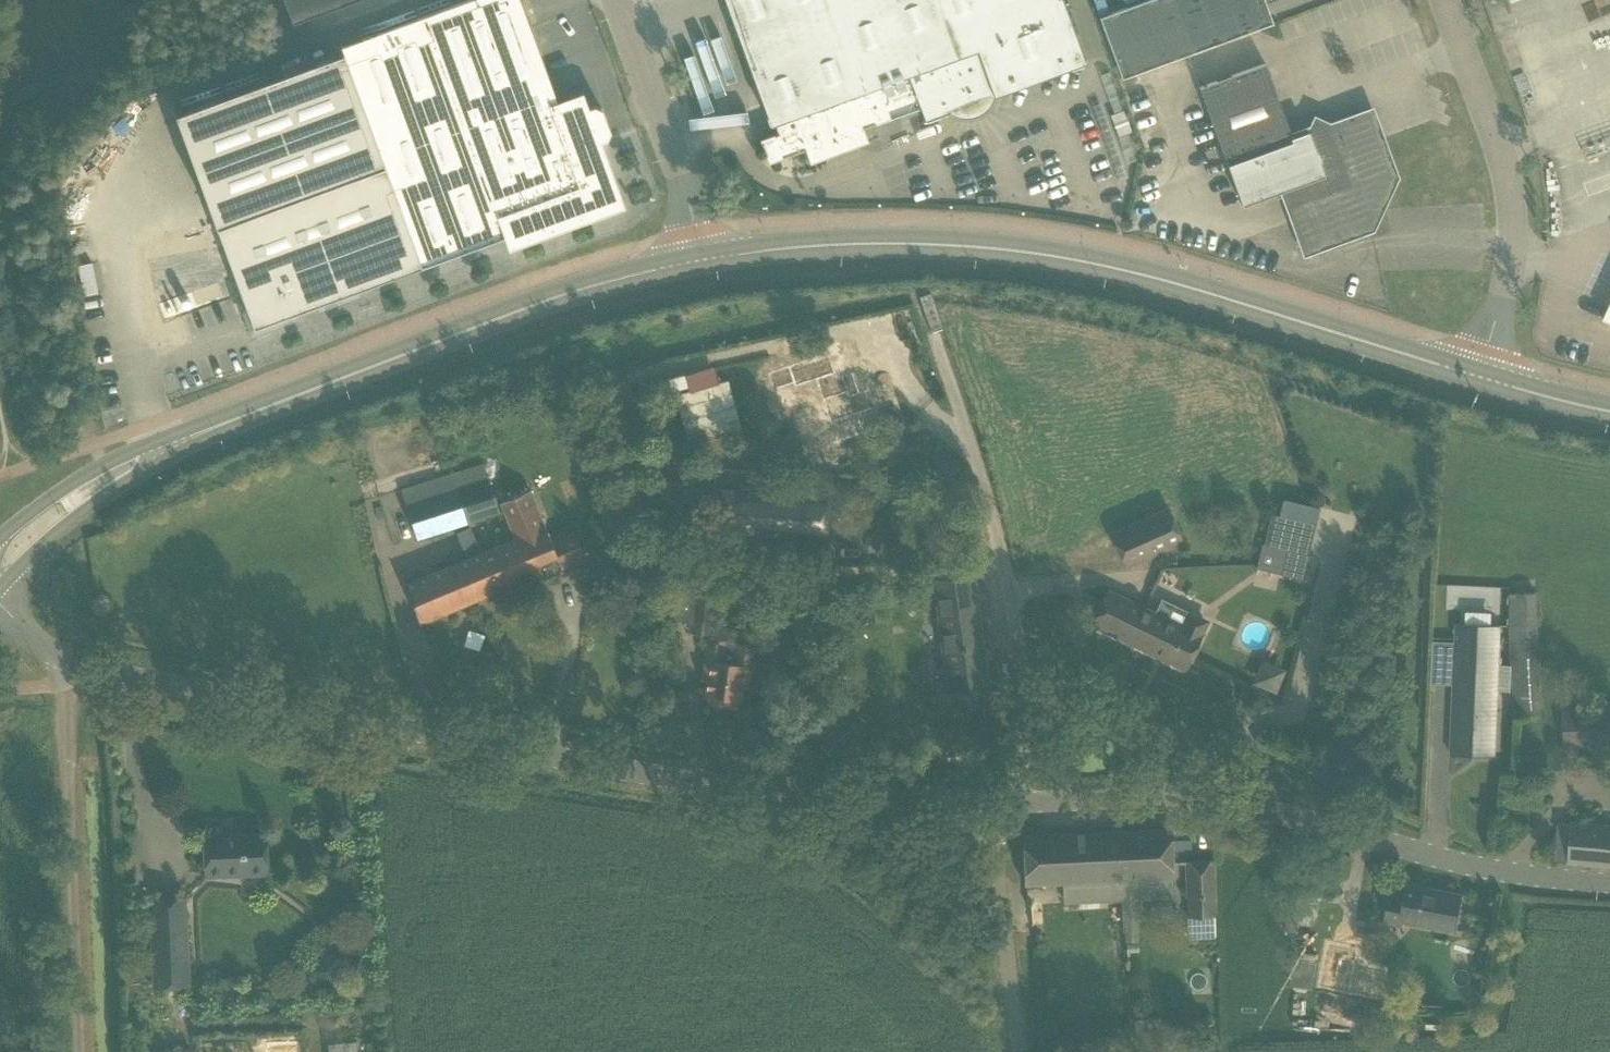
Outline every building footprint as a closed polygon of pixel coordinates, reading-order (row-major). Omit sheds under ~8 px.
[(254,329),(504,237),(508,249),(624,207),(600,142),(606,140),(610,132),(602,110),(594,106),(588,108),(582,92),(558,101),(521,0),(468,0),(173,109),(216,226),(254,329)] [(293,23),(355,0),(285,0),(293,23)] [(770,125),(775,123),(778,133),(761,140),(769,162),(804,149),(809,163),(858,145),(853,131),(920,107),(925,119),(923,120),(923,121),(949,112),(951,113),(952,114),(954,115),(956,115),(958,116),(960,116),(961,117),(963,117),(965,117),(967,117),(969,117),(971,117),(973,116),(975,116),(977,115),(978,114),(980,113),(982,112),(983,111),(985,110),(986,109),(987,107),(989,106),(990,104),(991,103),(992,101),(992,99),(993,97),(994,96),(1085,62),(1063,0),(725,0),(770,125)] [(1100,17),(1123,79),(1191,54),(1273,23),(1266,4),(1276,0),(1146,0),(1100,17)] [(1283,190),(1305,252),(1371,228),(1394,177),(1370,112),(1324,129),(1325,126),(1316,122),(1313,129),(1292,137),(1265,63),(1199,87),(1242,205),(1283,190)] [(1148,119),(1136,124),(1143,144),(1152,141),(1149,132),(1152,131),(1148,119)] [(77,263),(80,294),(96,293),(93,261),(77,263)] [(829,352),(797,363),(803,379),(815,375),(822,397),(830,420),(837,442),(869,431),(862,410),(875,405),(866,380),(870,379),(866,366),(841,374),(837,375),(829,352)] [(675,373),(681,398),(708,391),(702,366),(675,373)] [(466,522),(498,512),(483,464),(446,475),(466,522)] [(446,475),(404,488),(409,504),(405,505),(415,538),(466,522),(446,475)] [(804,540),(826,542),(828,494),(779,492),(779,494),(753,494),(753,492),(722,491),(719,530),(804,540)] [(468,586),(474,601),(535,575),(532,566),(556,556),(561,568),(586,558),(574,531),(549,541),(529,493),(499,506),(513,539),(479,554),(488,577),(468,586)] [(1110,533),(1125,568),(1183,542),(1168,508),(1110,533)] [(1262,543),(1256,568),(1280,575),(1281,573),(1281,574),(1295,577),(1307,580),(1312,561),(1299,557),(1286,554),(1287,549),(1263,544),(1262,543)] [(403,585),(419,623),(474,601),(468,586),(488,577),(479,554),(403,585)] [(691,630),(710,633),(715,597),(720,569),(714,565),(679,575),(672,619),(692,623),(691,630)] [(931,697),(934,717),(991,711),(973,576),(933,579),(948,695),(931,697)] [(1108,589),(1091,624),(1185,670),(1194,650),(1202,635),(1210,619),(1191,610),(1183,626),(1108,589)] [(1511,628),(1512,711),(1539,711),(1538,628),(1536,593),(1510,594),(1511,628)] [(1451,754),(1495,756),(1500,626),(1457,624),(1452,732),(1451,754)] [(706,703),(736,707),(737,700),(739,701),(741,686),(747,687),(754,645),(708,638),(702,680),(708,681),(705,695),(707,696),(706,703)] [(1257,660),(1250,685),(1276,691),(1283,666),(1257,660)] [(1564,752),(1609,750),(1609,706),(1563,708),(1564,752)] [(1609,866),(1609,826),(1559,822),(1557,840),(1555,861),(1609,866)] [(1114,831),(1113,831),(1116,880),(1114,880),(1115,901),(1122,900),(1122,915),(1140,914),(1139,898),(1158,898),(1174,897),(1173,877),(1171,851),(1171,847),(1170,829),(1121,832),(1120,832),(1117,832),(1114,832),(1114,831)] [(1021,837),(1024,885),(1114,880),(1116,880),(1113,831),(1112,831),(1112,832),(1021,837)] [(204,834),(206,876),(267,873),(265,834),(236,835),(236,833),(204,834)] [(1213,860),(1186,862),(1187,883),(1188,916),(1213,914),(1215,914),(1213,882),(1213,860)] [(1401,920),(1455,931),(1462,895),(1407,884),(1404,898),(1388,895),(1384,919),(1401,922),(1401,920)] [(185,899),(150,900),(154,987),(189,986),(185,899)] [(1214,938),(1213,914),(1188,916),(1186,916),(1187,939),(1214,938)] [(1339,930),(1329,994),(1376,1001),(1381,969),(1366,967),(1371,935),(1367,934),(1339,930)] [(1135,1031),(1122,1032),(1123,1046),(1136,1045),(1135,1031)]
